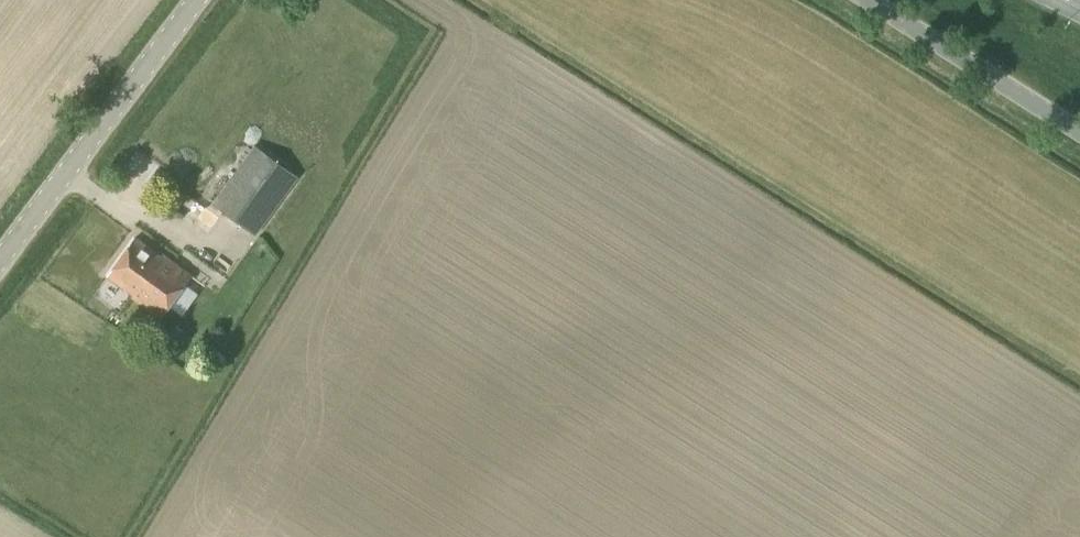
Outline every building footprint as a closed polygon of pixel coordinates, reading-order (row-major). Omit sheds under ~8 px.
[(256,236),(299,177),(254,145),(211,203),(256,236)] [(189,277),(160,257),(159,259),(135,242),(110,277),(133,294),(132,296),(161,316),(189,277)]
